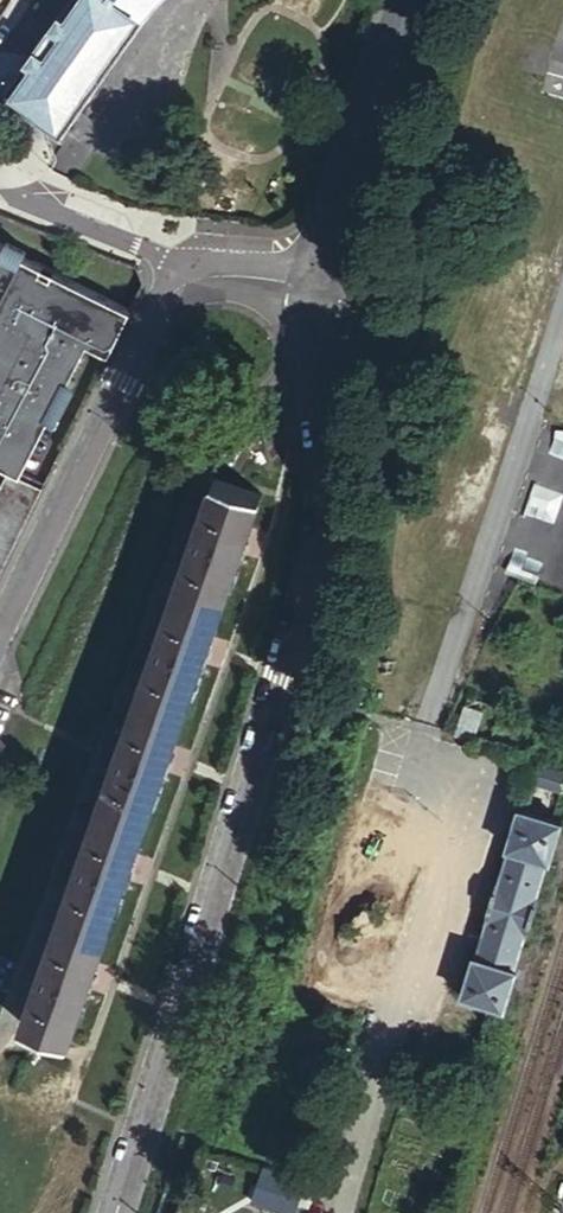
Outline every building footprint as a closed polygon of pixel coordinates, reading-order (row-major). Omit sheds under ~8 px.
[(43,109),(51,115),(72,86),(84,95),(122,45),(141,23),(162,0),(69,0),(63,7),(24,58),(32,64),(25,66),(21,68),(17,71),(13,76),(9,88),(10,93),(13,100),(19,106),(25,110),(30,113),(35,113),(43,109)] [(51,115),(43,109),(36,117),(57,132),(84,95),(72,86),(51,115)] [(13,477),(42,421),(47,424),(67,386),(62,383),(81,347),(100,357),(123,312),(0,248),(0,470),(13,477)] [(0,478),(0,562),(33,493),(1,476),(0,478)] [(207,645),(260,493),(214,477),(25,1021),(71,1038),(96,966),(131,864),(168,759),(207,645)] [(465,713),(456,740),(472,747),(482,719),(465,713)] [(536,785),(558,792),(562,777),(562,776),(540,770),(536,785)] [(557,823),(519,812),(461,998),(500,1010),(557,823)]
